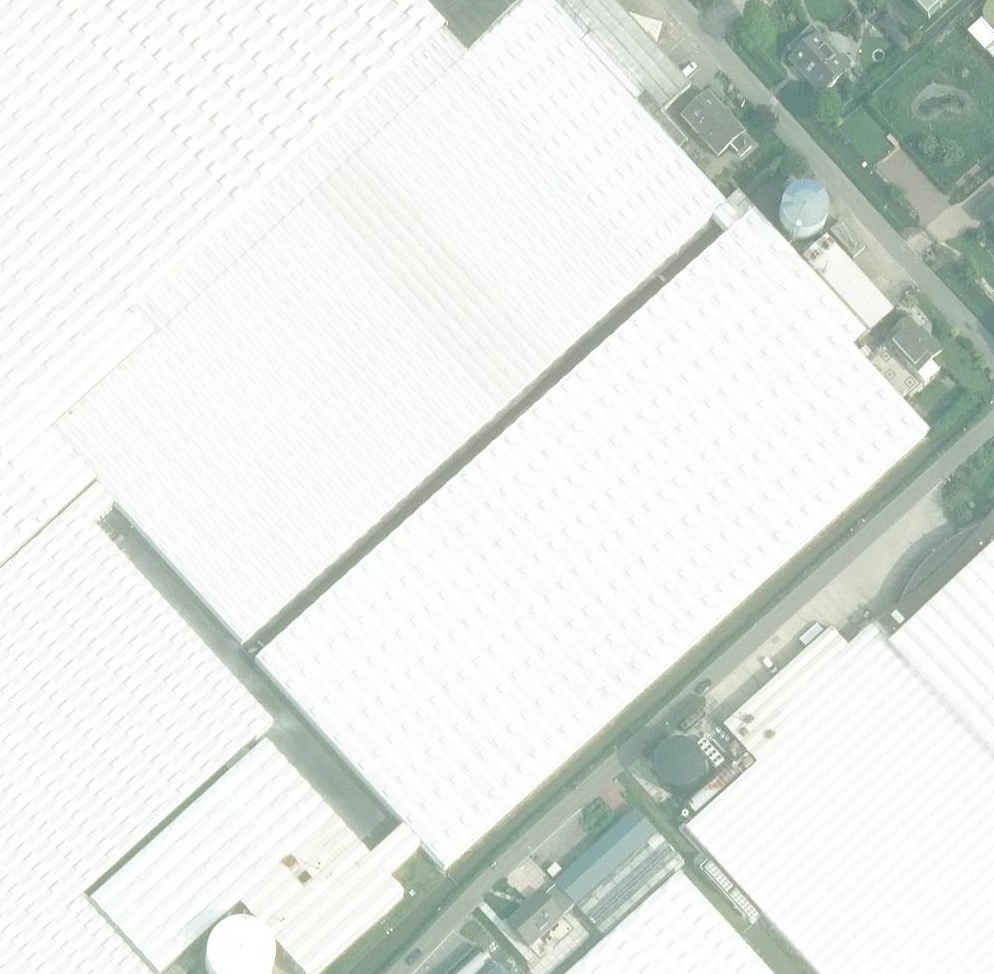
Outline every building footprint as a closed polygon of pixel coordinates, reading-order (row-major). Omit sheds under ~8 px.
[(56,520),(86,493),(104,513),(115,503),(242,641),(331,561),(535,375),(678,245),(709,216),(725,202),(678,152),(686,145),(678,136),(658,115),(660,114),(678,98),(690,87),(679,76),(678,74),(669,64),(656,51),(661,27),(625,18),(610,0),(528,0),(468,55),(418,0),(0,0),(0,458),(56,520)] [(468,55),(528,0),(418,0),(468,55)] [(925,26),(953,0),(901,0),(925,26)] [(813,27),(789,49),(796,56),(792,59),(824,93),(847,71),(830,52),(834,49),(820,34),(813,27)] [(900,28),(889,38),(900,49),(910,40),(900,28)] [(986,52),(993,61),(993,44),(986,52)] [(716,157),(729,144),(742,157),(753,147),(741,134),(741,133),(705,95),(680,119),(716,157)] [(795,174),(782,186),(789,194),(802,182),(795,174)] [(678,277),(254,660),(444,870),(678,658),(833,518),(911,445),(926,431),(850,347),(853,345),(740,221),(752,210),(749,207),(740,196),(736,192),(725,202),(709,216),(713,220),(723,231),(726,234),(678,277)] [(976,214),(985,225),(989,221),(993,227),(993,198),(976,214)] [(752,210),(740,221),(853,345),(893,308),(827,235),(826,234),(800,258),(755,208),(752,210)] [(829,232),(853,259),(865,248),(841,221),(829,232)] [(883,341),(915,375),(923,384),(937,371),(928,362),(939,352),(925,337),(923,339),(905,320),(883,341)] [(865,346),(858,353),(865,361),(872,354),(865,346)] [(235,908),(295,973),(317,973),(402,896),(264,744),(89,904),(83,897),(273,723),(92,523),(98,518),(104,513),(86,493),(56,520),(0,458),(0,973),(162,973),(235,908)] [(877,626),(894,644),(993,549),(993,517),(983,531),(976,533),(962,539),(948,548),(946,545),(945,546),(947,549),(939,559),(934,554),(933,555),(936,558),(924,569),(914,582),(907,596),(902,611),(877,626)] [(849,648),(765,724),(783,743),(747,776),(688,830),(818,973),(993,973),(993,549),(894,644),(877,626),(875,624),(849,648)] [(727,754),(747,776),(783,743),(765,724),(849,648),(832,629),(723,728),(738,744),(727,754)] [(556,885),(557,886),(577,907),(605,937),(686,863),(636,810),(599,844),(555,883),(556,885)] [(572,973),(772,973),(682,874),(572,973)] [(542,939),(577,907),(557,886),(546,896),(541,892),(529,903),(530,905),(509,924),(532,948),(537,954),(547,945),(542,939)] [(188,954),(166,973),(186,973),(197,964),(188,954)] [(513,973),(526,973),(518,965),(511,972),(513,973)]
